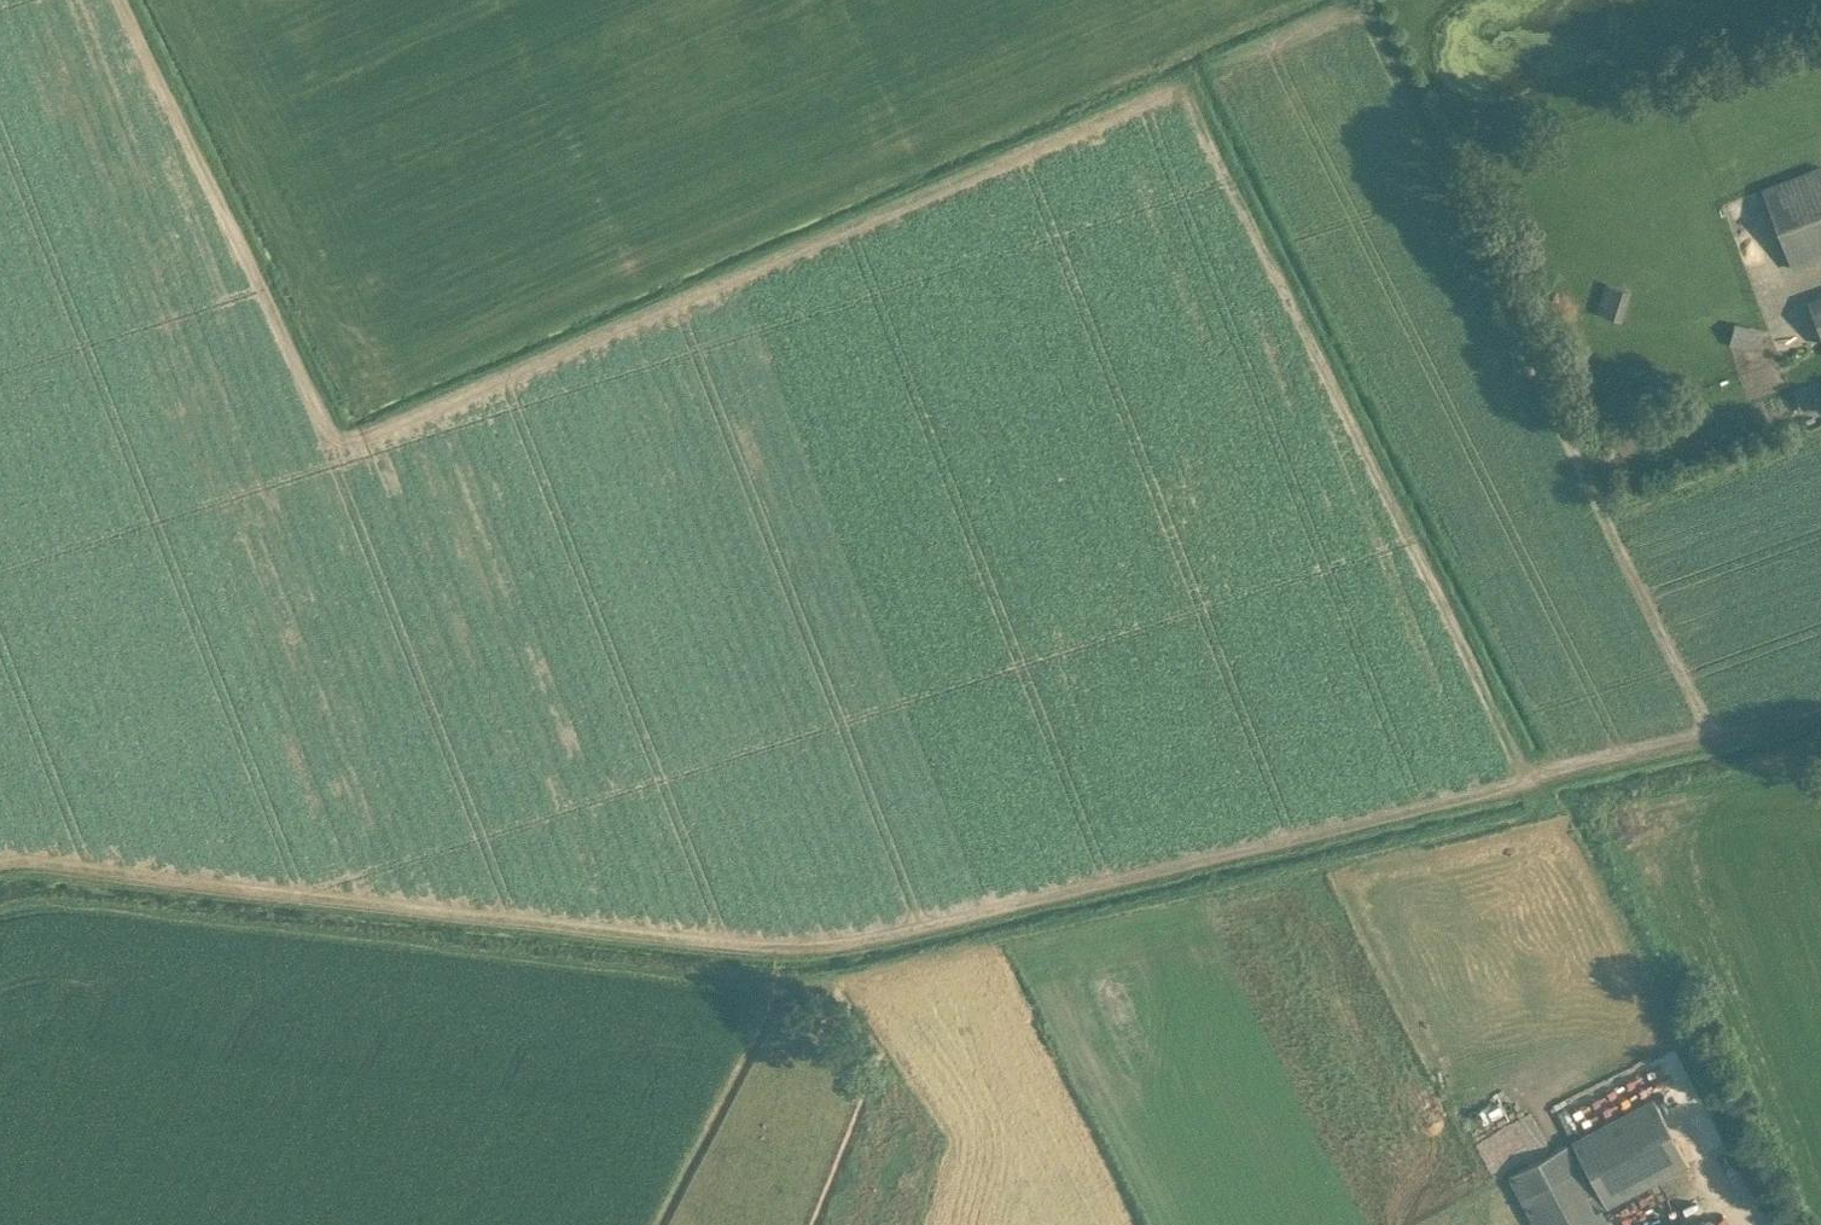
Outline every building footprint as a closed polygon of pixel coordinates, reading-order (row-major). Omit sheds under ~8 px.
[(1791,268),(1820,257),(1820,167),(1761,189),(1791,268)] [(1597,312),(1621,320),(1631,290),(1608,282),(1597,312)] [(1820,336),(1820,296),(1808,301),(1820,336)] [(1732,321),(1727,341),(1755,348),(1760,328),(1732,321)] [(1511,1173),(1538,1224),(1611,1224),(1602,1209),(1688,1164),(1654,1098),(1572,1141),(1597,1188),(1593,1191),(1568,1143),(1511,1173)] [(1708,1217),(1692,1224),(1712,1224),(1708,1217)]
